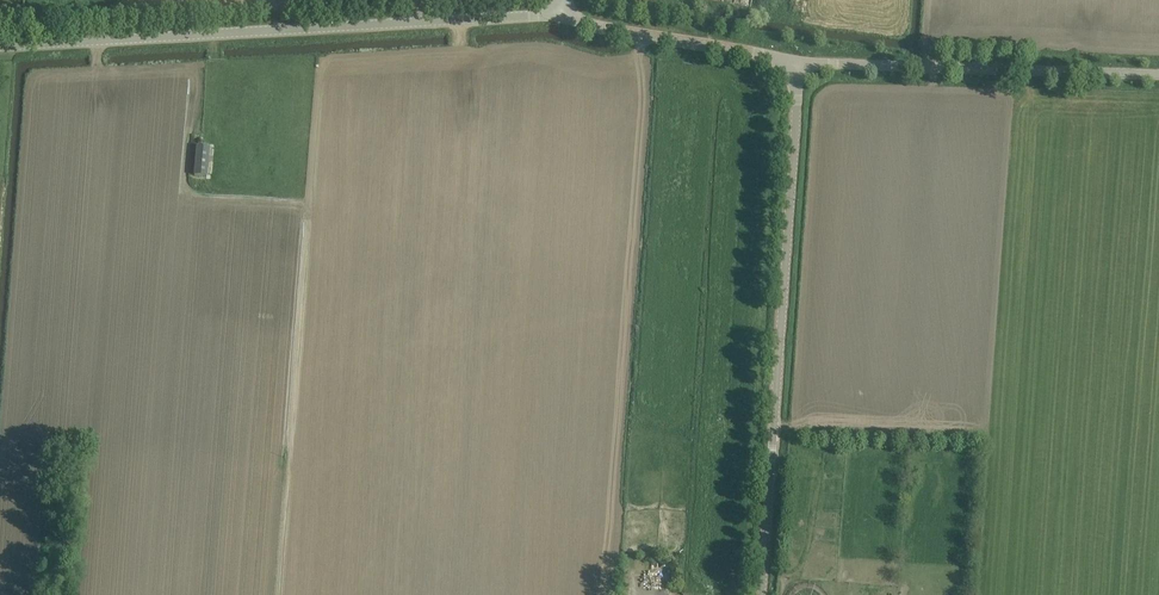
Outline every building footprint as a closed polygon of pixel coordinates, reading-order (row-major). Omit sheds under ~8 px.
[(197,146),(194,175),(206,176),(209,148),(197,146)]
